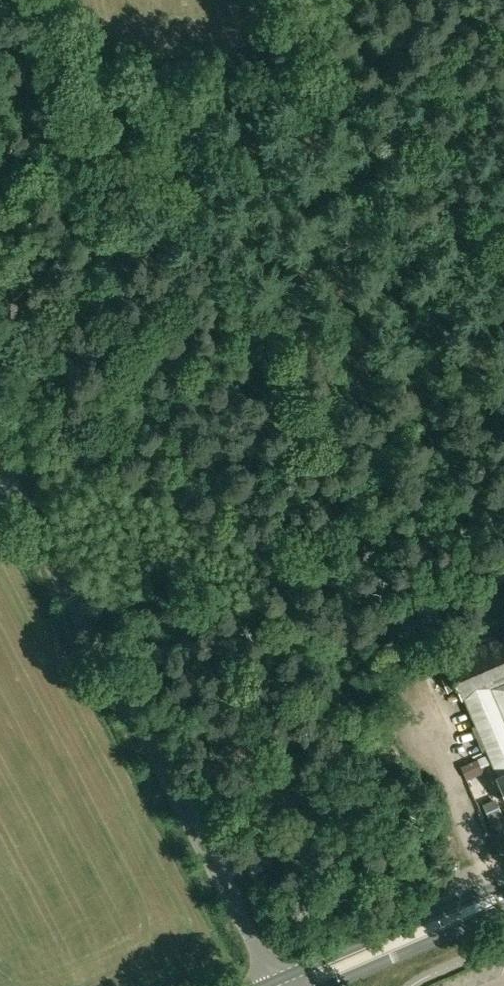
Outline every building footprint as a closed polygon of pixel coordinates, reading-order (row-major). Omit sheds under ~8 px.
[(446,660),(452,674),(442,678),(448,691),(453,703),(463,700),(465,699),(498,777),(503,774),(503,635),(446,660)] [(481,767),(478,758),(461,765),(467,779),(483,772),(481,767)] [(495,799),(483,804),(489,819),(501,814),(495,799)]
